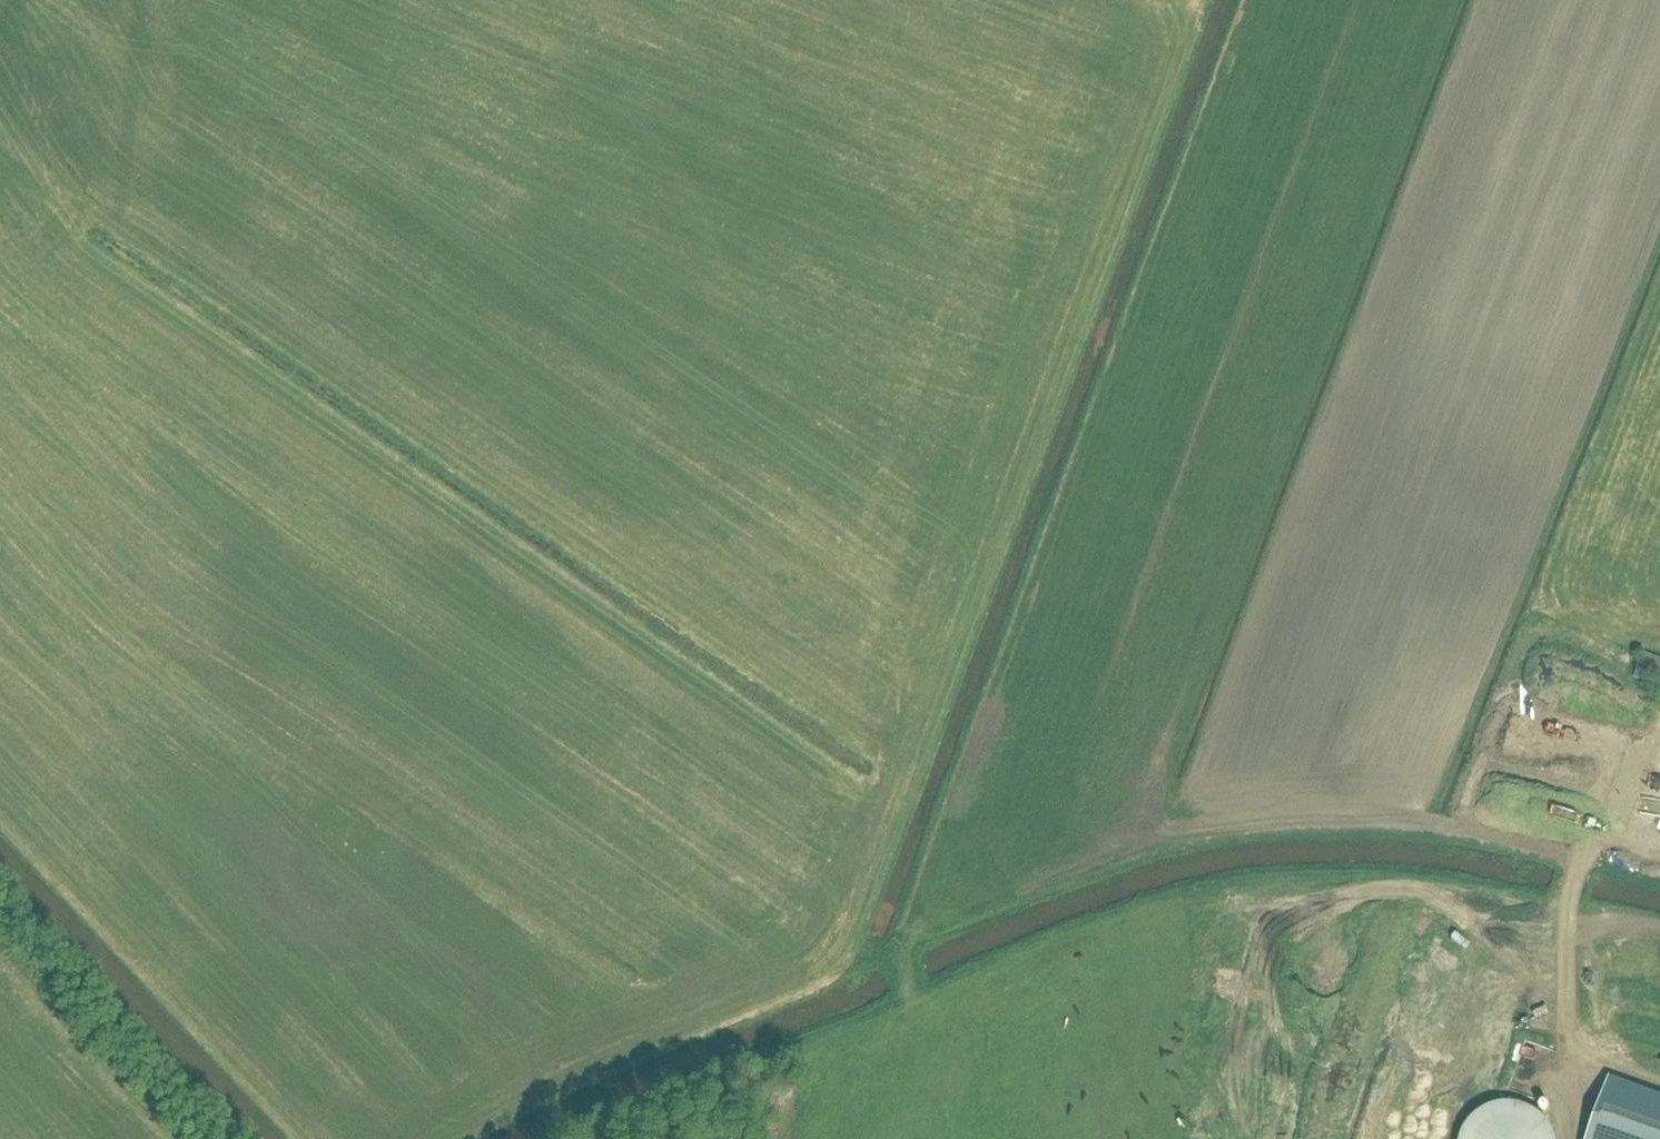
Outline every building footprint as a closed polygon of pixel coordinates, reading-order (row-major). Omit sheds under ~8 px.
[(1592,1138),(1659,1138),(1659,1101),(1611,1083),(1592,1138)] [(1514,1105),(1505,1105),(1497,1107),(1488,1110),(1481,1114),(1474,1119),(1468,1126),(1464,1133),(1462,1138),(1546,1138),(1544,1134),(1540,1126),(1535,1119),(1529,1114),(1522,1109),(1514,1105)]
